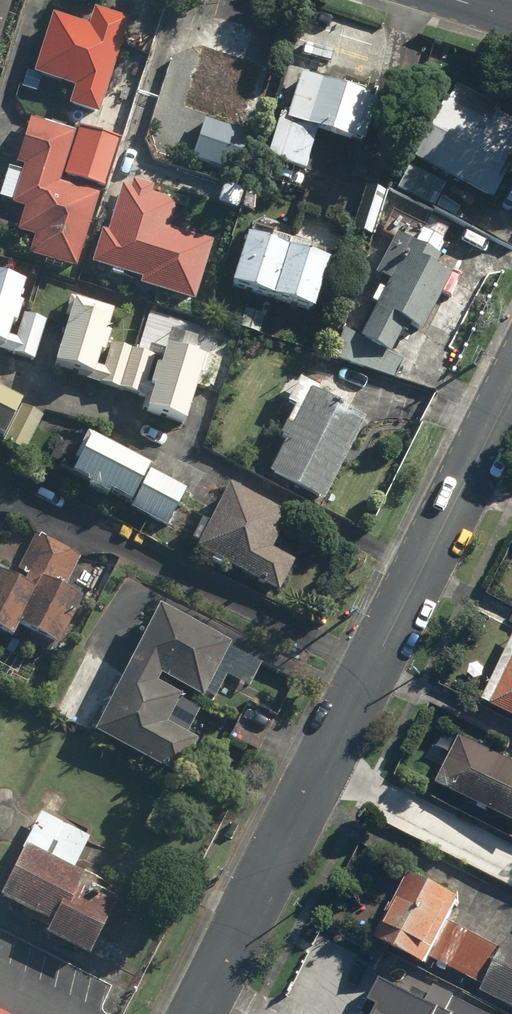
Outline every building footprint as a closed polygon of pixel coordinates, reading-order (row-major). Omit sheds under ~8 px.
[(14,0),(0,0),(0,49),(14,0)] [(300,4),(250,154),(305,172),(320,128),(373,146),(409,40),(300,4)] [(101,115),(128,20),(97,11),(93,25),(55,13),(36,74),(75,86),(69,106),(101,115)] [(205,47),(193,84),(201,87),(194,106),(245,123),(251,104),(256,106),(269,68),(205,47)] [(411,157),(495,201),(511,168),(511,120),(448,86),(411,157)] [(250,133),(206,118),(192,158),(236,173),(250,133)] [(75,132),(36,122),(31,121),(19,167),(24,168),(16,202),(25,205),(18,233),(40,238),(34,257),(80,269),(100,194),(62,184),(75,132)] [(122,142),(81,131),(68,178),(109,189),(122,142)] [(122,187),(111,232),(105,230),(98,258),(104,259),(103,265),(145,277),(143,287),(196,300),(211,241),(170,231),(176,200),(122,187)] [(313,251),(315,246),(253,225),(233,284),(315,312),(333,258),(313,251)] [(437,269),(449,246),(425,233),(419,244),(414,241),(363,338),(393,354),(402,338),(409,341),(414,330),(425,336),(455,278),(437,269)] [(20,327),(27,303),(20,301),(26,283),(0,276),(0,343),(9,346),(15,326),(20,327)] [(116,326),(76,312),(56,366),(97,380),(116,326)] [(36,360),(47,320),(27,314),(15,354),(36,360)] [(149,384),(156,357),(114,346),(103,387),(150,400),(146,412),(190,424),(208,362),(209,357),(197,353),(201,339),(173,331),(168,350),(164,350),(162,359),(154,386),(149,384)] [(328,503),(368,419),(350,410),(360,389),(330,374),(318,395),(311,392),(272,477),(328,503)] [(0,389),(0,438),(5,441),(26,403),(0,389)] [(189,490),(69,420),(46,462),(168,529),(189,490)] [(273,548),(291,515),(234,485),(200,549),(280,593),(297,561),(273,548)] [(19,571),(31,577),(25,588),(14,581),(0,573),(0,632),(15,641),(23,628),(60,647),(83,601),(65,592),(84,558),(39,534),(19,571)] [(98,733),(183,777),(201,742),(190,737),(199,718),(232,734),(248,702),(278,717),(295,682),(162,609),(98,733)] [(486,701),(511,713),(511,646),(486,701)] [(462,741),(449,734),(436,759),(450,765),(442,782),(511,817),(511,757),(465,734),(462,741)] [(74,870),(76,866),(90,838),(42,814),(2,899),(47,922),(53,925),(47,936),(93,959),(127,892),(85,871),(83,875),(74,870)] [(435,893),(439,885),(413,870),(375,935),(423,963),(456,905),(435,893)] [(505,950),(455,921),(434,957),(484,986),(505,950)] [(505,950),(484,986),(483,989),(511,1004),(511,938),(505,950)] [(434,982),(425,999),(382,976),(362,1013),(497,1013),(434,982)]
